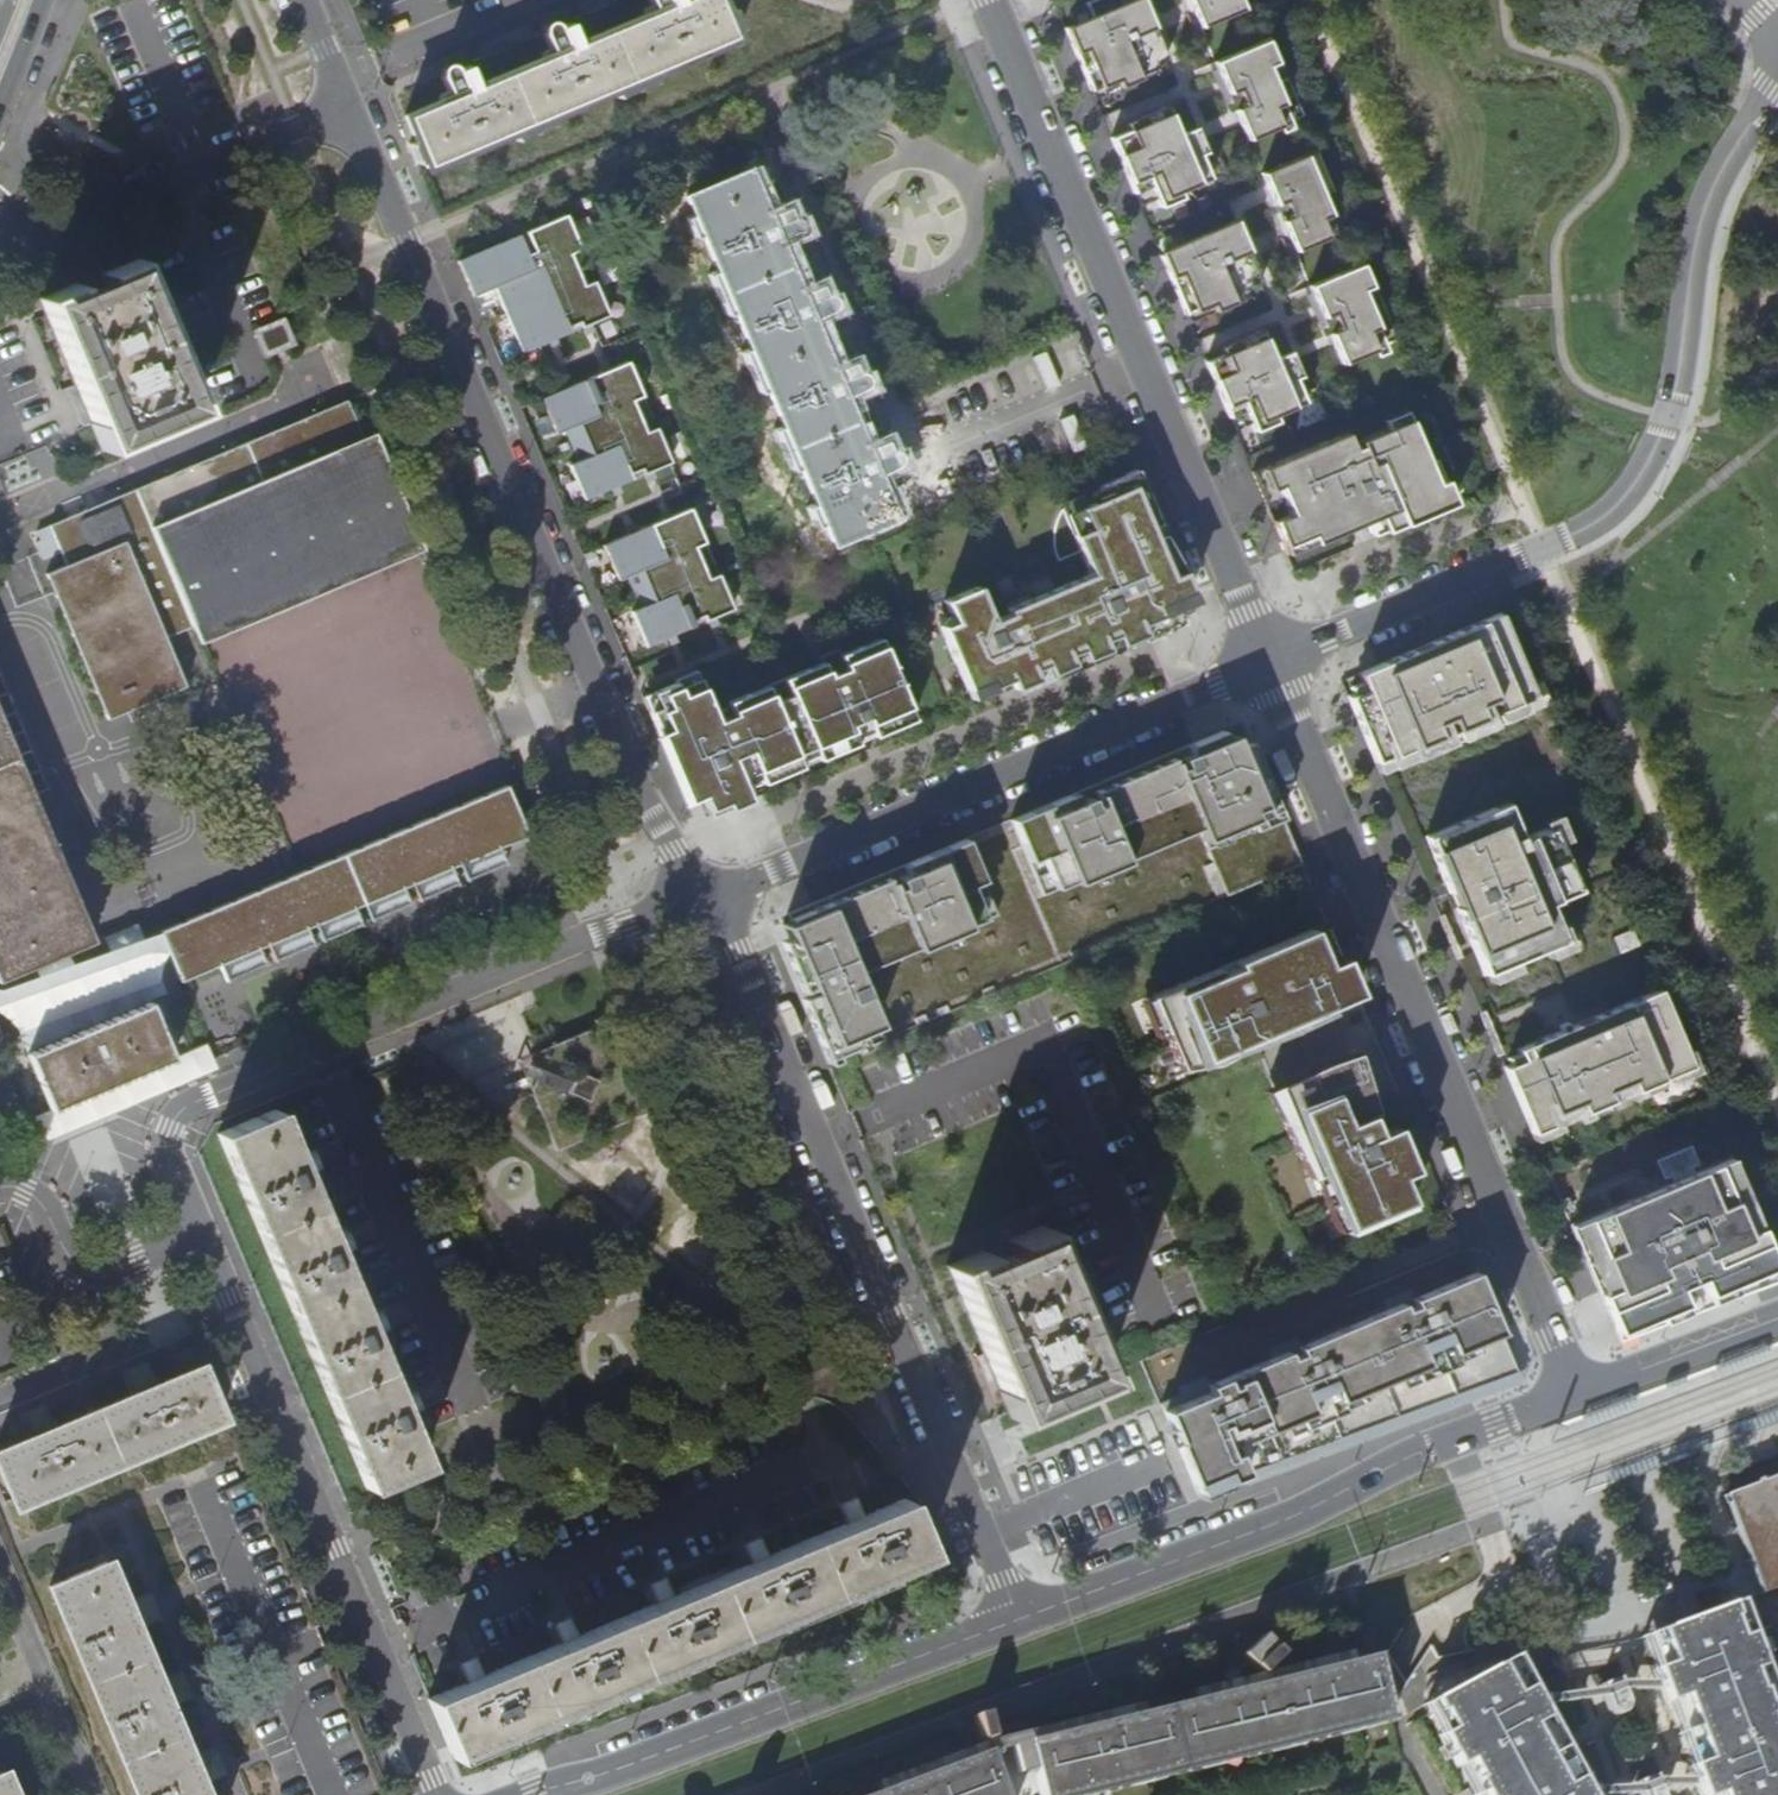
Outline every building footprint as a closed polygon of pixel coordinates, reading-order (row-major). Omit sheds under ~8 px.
[(427,168),(739,36),(724,0),(688,0),(407,120),(427,168)] [(1091,92),(1117,82),(1120,89),(1158,73),(1155,66),(1167,61),(1141,0),(1137,0),(1121,7),(1118,0),(1098,0),(1086,5),(1087,8),(1092,19),(1076,26),(1065,31),(1091,92)] [(1238,0),(1187,0),(1200,30),(1243,11),(1238,0)] [(1071,15),(1076,26),(1092,19),(1087,8),(1071,15)] [(1292,125),(1258,46),(1214,65),(1228,96),(1237,92),(1244,108),(1234,112),(1248,143),(1292,125)] [(1117,82),(1091,92),(1095,100),(1120,89),(1117,82)] [(1208,158),(1184,100),(1126,125),(1128,132),(1111,139),(1135,195),(1136,194),(1152,187),(1157,199),(1161,208),(1183,199),(1179,191),(1209,178),(1202,161),(1208,158)] [(1216,176),(1208,158),(1202,161),(1209,178),(1216,176)] [(1338,236),(1306,159),(1263,177),(1276,207),(1284,204),(1291,220),(1282,224),(1295,254),(1338,236)] [(747,170),(691,194),(836,539),(892,515),(872,467),(839,389),(806,311),(772,231),(747,170)] [(1142,206),(1157,199),(1152,187),(1136,194),(1142,206)] [(783,236),(806,228),(800,212),(777,221),(783,236)] [(568,215),(460,261),(475,297),(496,287),(524,353),(611,315),(568,215)] [(1236,224),(1161,256),(1186,315),(1211,304),(1214,311),(1252,295),(1249,288),(1261,283),(1236,224)] [(137,258),(101,273),(107,286),(82,296),(76,283),(40,298),(100,443),(196,404),(137,258)] [(1386,349),(1353,271),(1310,289),(1323,320),(1332,316),(1339,332),(1330,336),(1343,367),(1386,349)] [(1189,322),(1214,311),(1211,304),(1186,315),(1189,322)] [(258,333),(266,352),(290,342),(281,323),(258,333)] [(1304,385),(1280,328),(1222,353),(1225,359),(1207,367),(1231,422),(1248,414),(1254,426),(1257,434),(1279,425),(1276,418),(1305,405),(1297,388),(1304,385)] [(630,361),(544,399),(558,433),(567,429),(581,461),(572,464),(586,500),(674,462),(630,361)] [(1297,388),(1305,405),(1312,402),(1304,385),(1297,388)] [(203,643),(422,548),(373,436),(362,441),(345,404),(40,537),(49,558),(61,553),(68,568),(44,578),(108,724),(187,689),(164,637),(194,623),(203,643)] [(1248,414),(1231,422),(1236,434),(1254,426),(1248,414)] [(1355,433),(1254,476),(1269,510),(1284,504),(1290,517),(1275,524),(1286,549),(1311,538),(1315,546),(1370,523),(1377,540),(1446,510),(1409,422),(1359,444),(1355,433)] [(897,443),(874,453),(881,469),(904,458),(897,443)] [(983,586),(950,601),(959,622),(946,628),(973,690),(996,680),(995,677),(1013,670),(1020,689),(1184,620),(1176,600),(1193,593),(1140,469),(1082,494),(1074,501),(1071,506),(1068,509),(1095,574),(1012,610),(1014,614),(998,621),(983,586)] [(693,508),(606,545),(621,580),(630,576),(643,607),(635,611),(650,645),(736,608),(693,508)] [(1289,557),(1315,546),(1311,538),(1286,549),(1289,557)] [(1348,701),(1376,766),(1485,719),(1489,729),(1538,708),(1499,617),(1359,677),(1366,693),(1348,701)] [(703,680),(649,703),(688,794),(702,789),(715,819),(754,802),(747,786),(916,714),(891,656),(852,673),(847,661),(828,670),(833,681),(740,721),(743,727),(726,735),(703,680)] [(30,798),(43,792),(0,686),(0,728),(30,798)] [(30,798),(0,728),(0,983),(0,984),(92,944),(30,798)] [(1223,734),(1011,823),(1044,899),(1200,833),(1213,866),(1205,870),(1219,903),(1303,868),(1252,746),(1240,751),(1235,738),(1227,742),(1223,734)] [(273,947),(309,932),(319,927),(360,910),(368,906),(406,890),(417,884),(453,869),(463,864),(501,847),(529,836),(507,783),(163,933),(186,986),(223,969),(261,953),(273,947)] [(1506,807),(1495,811),(1504,831),(1514,826),(1506,807)] [(1495,811),(1427,840),(1451,896),(1453,895),(1460,910),(1457,911),(1486,978),(1564,945),(1549,908),(1581,894),(1554,829),(1521,843),(1514,826),(1504,831),(1495,811)] [(964,838),(787,912),(791,920),(783,924),(788,936),(780,940),(802,991),(810,987),(812,993),(800,998),(828,1063),(884,1040),(857,976),(916,951),(915,949),(996,915),(964,838)] [(501,847),(463,864),(470,882),(509,865),(501,847)] [(453,869),(417,884),(425,902),(460,887),(453,869)] [(406,890),(368,906),(376,924),(413,907),(406,890)] [(360,910),(319,927),(327,945),(367,927),(360,910)] [(217,1057),(186,986),(163,933),(156,916),(92,944),(0,984),(0,1023),(7,1039),(49,1137),(220,1063),(217,1057)] [(1203,1062),(1358,996),(1327,925),(1172,990),(1203,1062)] [(309,932),(273,947),(281,965),(317,949),(309,932)] [(261,953),(223,969),(231,987),(269,970),(261,953)] [(1534,1137),(1692,1070),(1660,993),(1518,1053),(1523,1064),(1505,1071),(1534,1137)] [(31,1059),(54,1112),(176,1058),(152,1005),(31,1059)] [(648,1116),(610,1025),(549,1050),(531,1094),(557,1154),(648,1116)] [(1324,1175),(1348,1234),(1412,1208),(1399,1178),(1412,1172),(1394,1128),(1376,1135),(1369,1118),(1375,1116),(1356,1052),(1264,1090),(1311,1180),(1324,1175)] [(273,1113),(217,1137),(365,1491),(420,1467),(401,1420),(392,1398),(367,1339),(358,1317),(333,1256),(325,1237),(301,1179),(291,1156),(273,1113)] [(1572,1228),(1618,1340),(1777,1280),(1777,1279),(1731,1162),(1695,1177),(1693,1171),(1700,1168),(1692,1150),(1657,1164),(1665,1182),(1672,1179),(1675,1185),(1572,1228)] [(984,1252),(949,1266),(1009,1414),(1102,1376),(1043,1228),(1009,1241),(1015,1254),(990,1264),(984,1252)] [(1209,1390),(1163,1409),(1177,1442),(1175,1443),(1197,1495),(1245,1474),(1249,1483),(1404,1423),(1519,1379),(1499,1331),(1473,1269),(1409,1297),(1399,1301),(1295,1345),(1285,1350),(1222,1377),(1205,1384),(1209,1390)] [(15,1506),(217,1418),(196,1370),(0,1455),(0,1472),(15,1506)] [(1721,1504),(1739,1553),(1753,1593),(1763,1590),(1777,1583),(1777,1482),(1721,1504)] [(429,1700),(451,1755),(864,1581),(926,1555),(903,1502),(429,1700)] [(47,1588),(134,1794),(203,1794),(105,1564),(47,1588)] [(1731,1640),(1746,1635),(1733,1601),(1718,1607),(1731,1640)] [(1655,1632),(1666,1663),(1680,1700),(1701,1759),(1715,1794),(1777,1794),(1777,1731),(1766,1736),(1744,1677),(1759,1671),(1746,1635),(1731,1640),(1718,1607),(1655,1632)] [(1651,1669),(1666,1663),(1655,1632),(1639,1639),(1651,1669)] [(1226,1669),(1254,1674),(1238,1654),(1252,1642),(1231,1638),(1226,1669)] [(1238,1654),(1254,1674),(1256,1676),(1273,1661),(1255,1639),(1252,1642),(1238,1654)] [(1521,1695),(1538,1686),(1522,1657),(1501,1666),(1506,1678),(1514,1675),(1521,1695)] [(1431,1704),(1445,1697),(1461,1727),(1447,1735),(1464,1767),(1478,1759),(1498,1794),(1598,1794),(1588,1777),(1575,1784),(1565,1767),(1558,1771),(1544,1745),(1551,1741),(1542,1724),(1555,1716),(1538,1686),(1521,1695),(1514,1675),(1506,1678),(1501,1666),(1499,1660),(1462,1673),(1456,1662),(1430,1671),(1433,1679),(1431,1704)] [(1381,1717),(1367,1661),(982,1756),(877,1794),(1060,1794),(1381,1717)] [(1664,1706),(1680,1700),(1666,1663),(1651,1669),(1664,1706)] [(1777,1731),(1777,1721),(1759,1671),(1744,1677),(1766,1736),(1777,1731)] [(1596,1686),(1605,1711),(1622,1705),(1613,1680),(1596,1686)] [(1431,1704),(1447,1735),(1461,1727),(1445,1697),(1431,1704)] [(1686,1765),(1701,1759),(1680,1700),(1664,1706),(1686,1765)] [(1575,1784),(1588,1777),(1555,1716),(1542,1724),(1551,1741),(1544,1745),(1558,1771),(1565,1767),(1575,1784)] [(991,1734),(987,1717),(975,1720),(982,1745),(1023,1735),(1021,1725),(991,1734)] [(1060,1794),(1104,1794),(1157,1781),(1384,1729),(1381,1717),(1060,1794)] [(1480,1794),(1498,1794),(1478,1759),(1464,1767),(1480,1794)] [(1701,1759),(1686,1765),(1697,1794),(1715,1794),(1701,1759)] [(0,1774),(0,1794),(9,1794),(0,1774)] [(1637,1794),(1657,1794),(1651,1780),(1634,1787),(1637,1794)]
